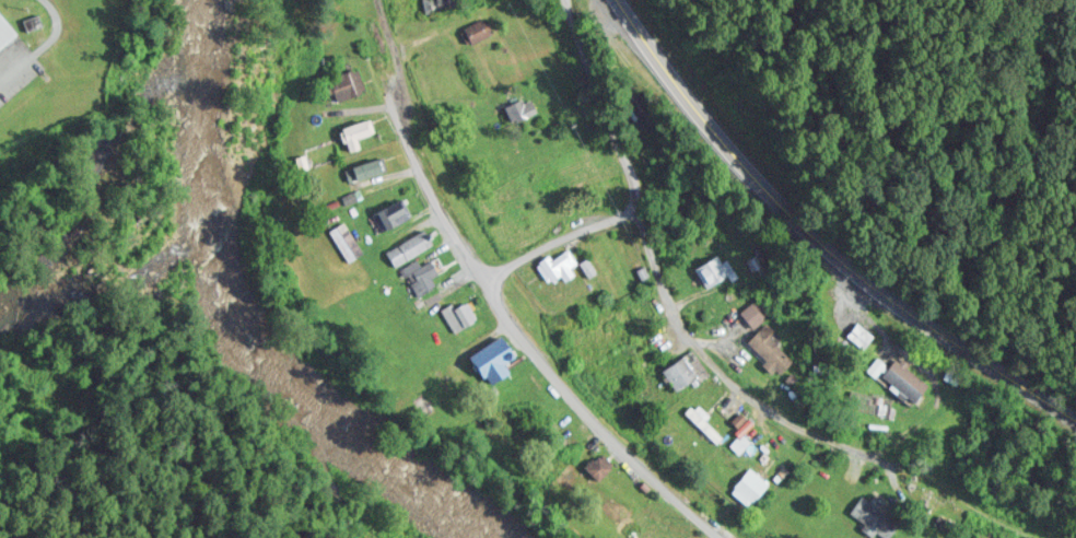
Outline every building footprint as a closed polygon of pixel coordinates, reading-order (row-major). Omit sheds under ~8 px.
[(466,3),(465,0),(426,0),(428,11),(466,3)] [(0,6),(0,50),(21,32),(0,6)] [(463,29),(473,44),(496,29),(486,14),(463,29)] [(370,89),(361,65),(329,76),(338,100),(370,89)] [(509,119),(539,113),(535,96),(506,102),(509,119)] [(349,151),(365,146),(362,136),(378,132),(374,118),(343,126),(349,151)] [(389,170),(385,155),(347,167),(351,181),(389,170)] [(383,232),(415,214),(405,196),(373,213),(383,232)] [(365,250),(350,229),(347,231),(342,224),(333,230),(352,259),(365,250)] [(397,266),(438,240),(428,225),(387,250),(397,266)] [(576,271),(573,265),(578,262),(570,247),(554,255),(553,253),(539,260),(551,284),(576,271)] [(693,266),(705,289),(735,275),(723,251),(693,266)] [(747,266),(761,272),(765,264),(764,264),(767,257),(754,251),(747,266)] [(436,256),(407,264),(416,294),(438,288),(434,274),(440,272),(436,256)] [(743,309),(760,329),(749,338),(779,373),(795,359),(777,339),(782,335),(767,316),(773,311),(759,295),(743,309)] [(444,308),(454,331),(478,319),(468,297),(444,308)] [(498,383),(515,371),(509,362),(520,355),(516,349),(518,347),(506,331),(476,352),(498,383)] [(665,365),(677,390),(710,375),(699,350),(665,365)] [(919,401),(933,384),(900,356),(885,373),(919,401)] [(726,434),(709,418),(713,413),(698,399),(686,411),(718,443),(726,434)] [(741,450),(751,440),(745,433),(734,443),(741,450)] [(773,482),(754,466),(735,488),(754,504),(773,482)] [(903,520),(862,493),(850,513),(887,537),(891,537),(903,520)]
